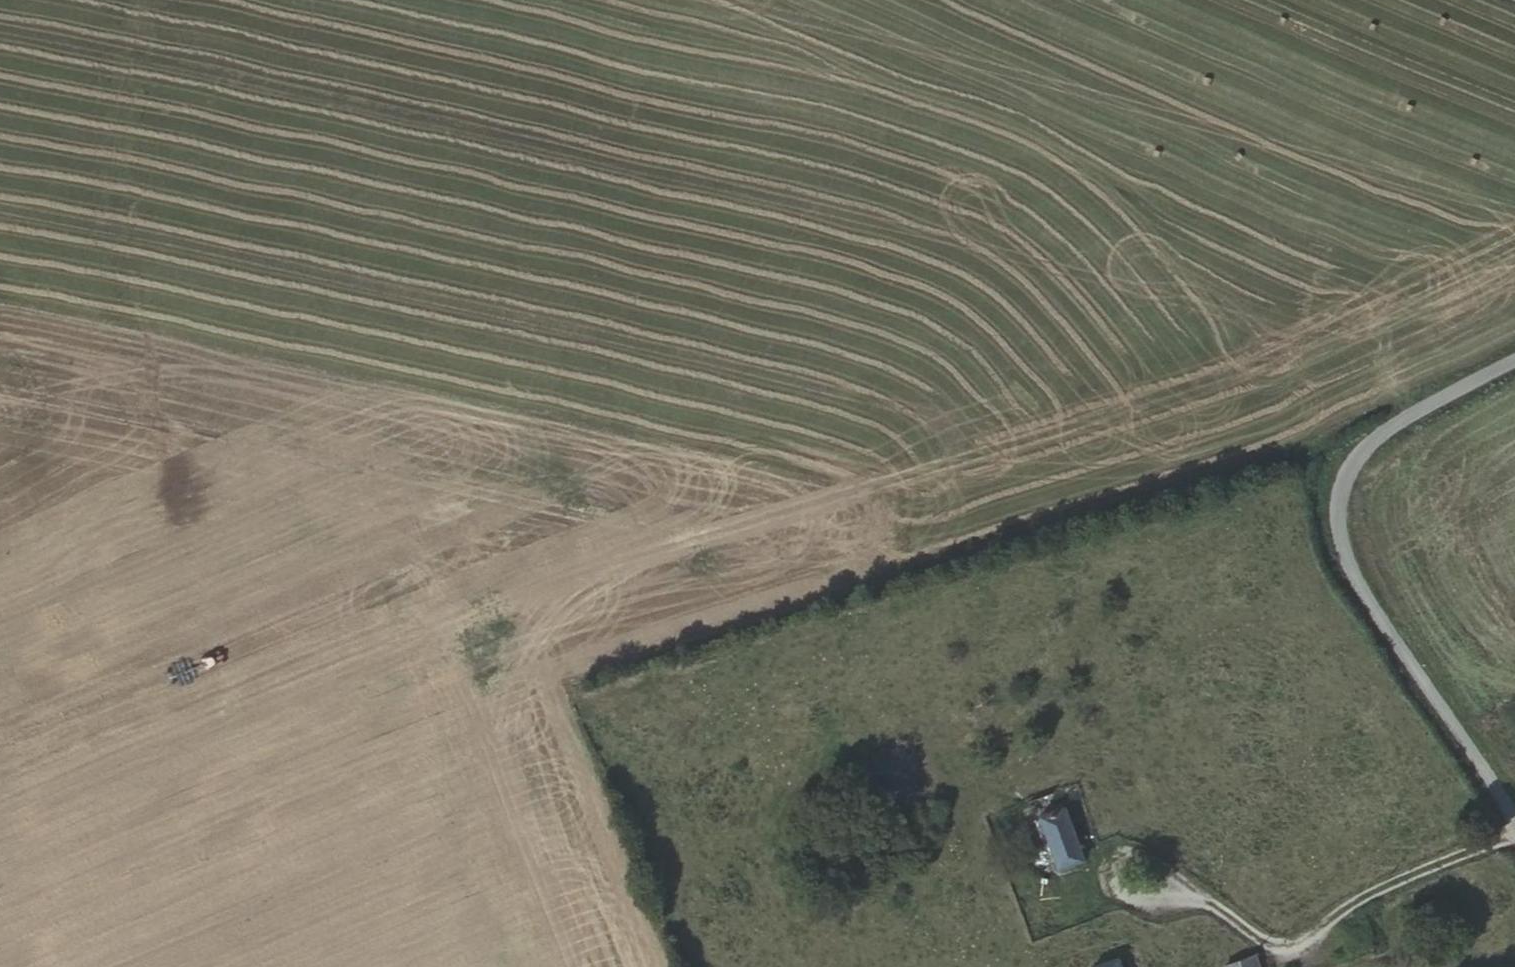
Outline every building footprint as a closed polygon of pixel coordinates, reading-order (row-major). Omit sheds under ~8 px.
[(1079,854),(1061,803),(1036,811),(1055,863),(1079,854)] [(1120,950),(1094,959),(1097,966),(1126,966),(1120,950)] [(1260,950),(1230,959),(1232,966),(1266,966),(1260,950)]
